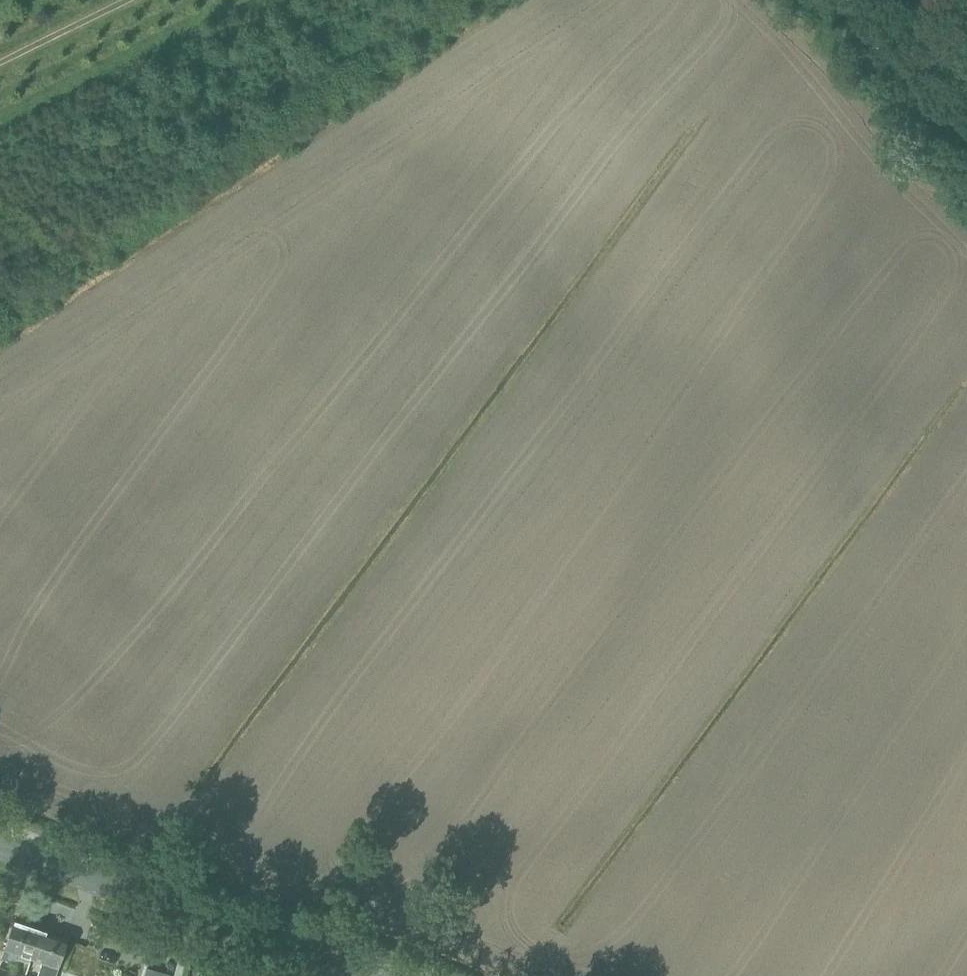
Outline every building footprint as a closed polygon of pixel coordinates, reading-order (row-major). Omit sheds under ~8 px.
[(41,930),(14,921),(5,950),(1,959),(17,965),(18,960),(30,964),(31,959),(41,930)] [(37,975),(56,975),(58,968),(67,939),(41,930),(31,959),(43,963),(37,975)] [(170,975),(162,972),(146,967),(144,975),(170,975)] [(25,975),(0,968),(0,975),(25,975)]
